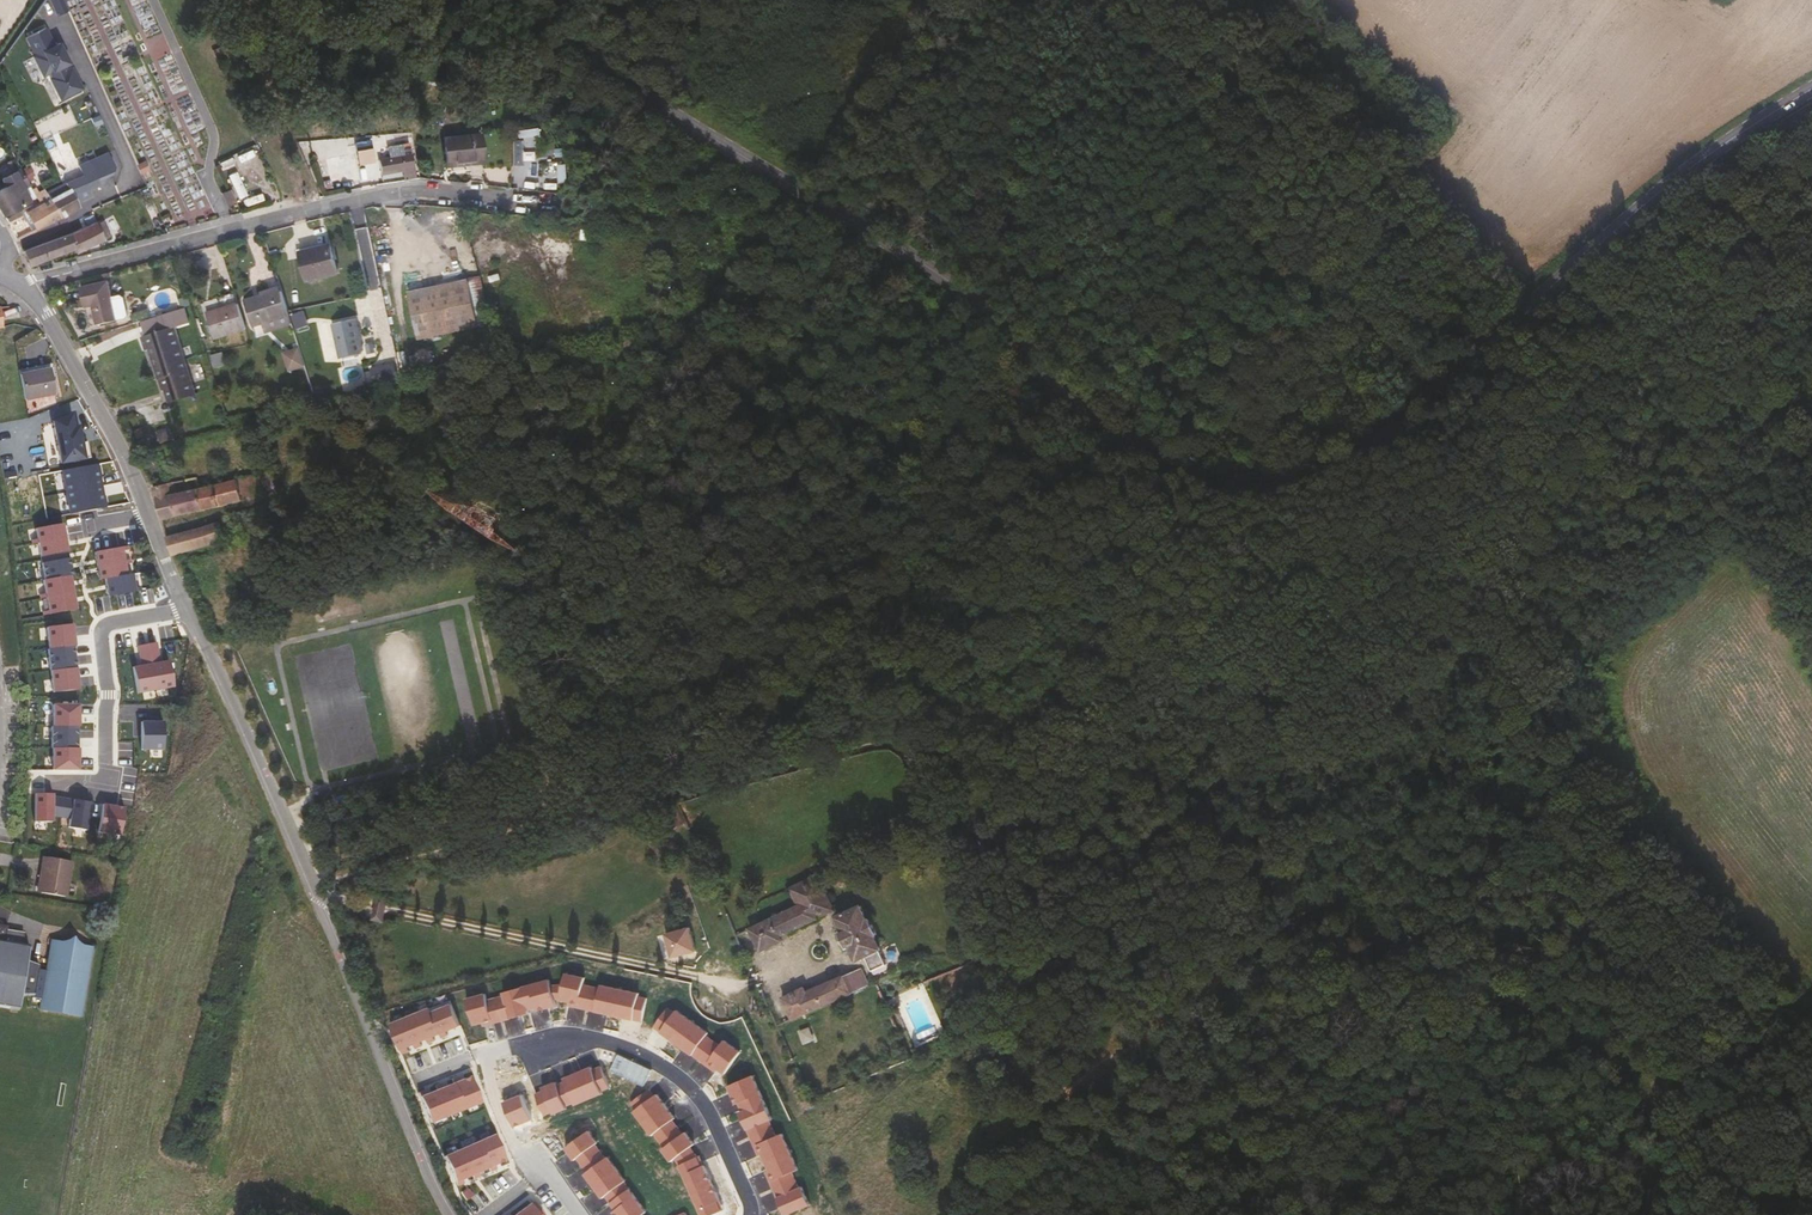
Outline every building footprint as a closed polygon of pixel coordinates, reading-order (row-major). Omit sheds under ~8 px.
[(63,0),(51,0),(58,17),(69,12),(63,0)] [(61,100),(84,89),(73,68),(67,70),(65,66),(71,63),(61,43),(56,46),(47,28),(27,37),(36,55),(35,58),(44,76),(51,73),(53,77),(51,78),(61,100)] [(444,138),(447,162),(482,158),(479,134),(444,138)] [(516,164),(525,164),(524,139),(516,139),(516,164)] [(359,163),(374,160),(372,148),(357,151),(359,163)] [(272,168),(282,163),(276,149),(265,153),(272,168)] [(379,159),(381,172),(403,168),(405,178),(416,176),(411,153),(379,159)] [(482,158),(447,162),(447,166),(483,163),(482,158)] [(137,165),(141,174),(150,170),(146,161),(137,165)] [(4,214),(30,201),(30,200),(33,198),(36,203),(39,202),(32,189),(27,180),(22,170),(3,179),(7,187),(0,190),(0,207),(4,214)] [(240,198),(248,194),(238,172),(230,175),(240,198)] [(50,199),(60,218),(78,208),(77,204),(84,200),(82,193),(99,185),(95,174),(85,178),(83,175),(66,184),(69,190),(50,199)] [(273,182),(278,193),(290,188),(285,176),(273,182)] [(267,198),(278,193),(273,182),(262,187),(267,198)] [(37,230),(60,218),(50,199),(47,192),(45,189),(39,192),(36,187),(32,189),(39,202),(40,204),(28,211),(37,230)] [(236,202),(230,189),(222,193),(227,205),(236,202)] [(33,232),(37,230),(28,211),(40,204),(39,202),(36,203),(22,211),(21,214),(26,223),(27,222),(33,232)] [(77,230),(97,221),(96,219),(94,209),(82,213),(84,218),(75,223),(77,230)] [(8,221),(9,223),(21,216),(21,214),(22,211),(10,217),(10,220),(8,221)] [(23,250),(30,266),(75,249),(77,253),(111,237),(106,224),(103,221),(98,223),(97,221),(77,230),(23,250)] [(302,253),(325,247),(323,243),(296,249),(300,268),(305,267),(302,253)] [(332,245),(325,247),(302,253),(305,267),(309,281),(339,274),(332,245)] [(480,275),(478,276),(488,325),(490,324),(480,275)] [(488,325),(478,276),(469,278),(469,281),(479,327),(488,325)] [(479,327),(469,281),(409,293),(419,339),(479,327)] [(98,325),(117,320),(112,298),(108,282),(82,288),(86,307),(94,306),(98,325)] [(265,296),(280,291),(279,288),(263,292),(265,296)] [(270,320),(273,329),(291,323),(280,291),(265,296),(247,302),(255,325),(270,320)] [(166,293),(163,292),(159,292),(155,296),(155,301),(159,305),(164,305),(168,302),(169,297),(166,293)] [(246,328),(235,293),(227,296),(230,307),(208,313),(214,331),(216,337),(246,328)] [(112,298),(117,320),(126,318),(128,315),(124,298),(120,296),(112,298)] [(214,331),(208,313),(205,302),(200,303),(209,332),(214,331)] [(293,314),(299,328),(310,324),(304,310),(293,314)] [(132,318),(134,323),(146,320),(144,311),(140,313),(141,315),(132,318)] [(342,358),(363,354),(366,350),(363,340),(364,339),(361,327),(360,327),(358,319),(334,325),(342,358)] [(257,334),(273,329),(270,320),(255,325),(257,334)] [(194,394),(174,327),(147,335),(163,389),(167,389),(170,401),(194,394)] [(285,350),(288,370),(305,367),(301,347),(285,350)] [(375,383),(399,377),(395,361),(371,367),(375,383)] [(53,366),(19,371),(25,400),(55,394),(53,384),(56,383),(53,366)] [(53,421),(61,463),(90,458),(88,442),(82,443),(79,427),(74,427),(72,414),(53,421)] [(97,464),(63,471),(70,515),(104,508),(97,464)] [(258,475),(263,490),(275,487),(271,472),(258,475)] [(154,487),(161,520),(242,500),(241,497),(263,492),(263,490),(258,475),(179,494),(175,483),(156,487),(154,487)] [(173,556),(178,555),(202,547),(201,546),(234,535),(231,526),(228,527),(225,520),(196,530),(167,538),(173,556)] [(41,555),(68,550),(63,523),(37,528),(38,538),(32,539),(33,543),(40,542),(41,555)] [(491,547),(484,543),(479,540),(476,546),(475,547),(489,554),(492,549),(493,547),(491,547)] [(129,544),(95,550),(100,578),(106,577),(110,595),(142,590),(142,586),(136,586),(134,573),(128,573),(126,563),(132,562),(131,559),(125,559),(124,550),(129,549),(129,544)] [(46,579),(71,575),(73,574),(68,550),(41,555),(46,579)] [(77,608),(71,575),(46,579),(44,579),(46,593),(41,594),(41,597),(47,596),(50,610),(44,611),(45,615),(77,608)] [(134,666),(139,693),(175,686),(170,660),(162,661),(158,641),(138,644),(141,664),(134,666)] [(80,704),(53,703),(54,769),(81,770),(80,704)] [(54,795),(35,794),(36,821),(54,823),(54,815),(70,818),(70,828),(87,830),(92,801),(54,795)] [(126,808),(103,803),(99,832),(121,836),(126,808)] [(686,823),(677,803),(661,808),(671,829),(686,823)] [(66,898),(72,862),(44,857),(38,893),(66,898)] [(818,875),(790,888),(798,906),(751,929),(761,950),(783,940),(780,935),(835,911),(818,875)] [(862,905),(837,916),(843,931),(840,932),(847,948),(850,947),(857,961),(866,957),(872,970),(886,964),(881,951),(882,950),(875,935),(878,934),(871,918),(868,919),(862,905)] [(658,935),(665,959),(698,949),(691,926),(658,935)] [(92,951),(77,949),(72,941),(66,947),(50,944),(45,972),(37,972),(38,965),(27,961),(29,947),(23,945),(24,934),(7,931),(7,928),(0,927),(0,1009),(19,1012),(22,998),(32,996),(32,1000),(39,1001),(38,1010),(81,1017),(92,951)] [(936,960),(929,963),(935,977),(942,974),(936,960)] [(792,1018),(870,985),(861,966),(806,990),(805,988),(783,997),(792,1018)] [(565,968),(559,998),(570,1001),(569,1004),(579,1007),(579,1010),(646,1024),(652,996),(644,996),(645,990),(601,980),(600,984),(589,981),(590,975),(565,968)] [(496,998),(502,1021),(511,1017),(512,1020),(535,1014),(534,1008),(538,1007),(539,1010),(548,1007),(549,1010),(561,1007),(559,998),(553,975),(504,989),(505,995),(496,998)] [(486,994),(467,999),(474,1025),(482,1023),(483,1026),(502,1021),(496,998),(488,1000),(486,994)] [(430,1008),(391,1024),(404,1054),(410,1051),(408,1047),(415,1044),(416,1048),(422,1046),(421,1042),(427,1039),(429,1043),(435,1041),(434,1037),(441,1034),(442,1038),(448,1035),(447,1031),(461,1025),(451,1001),(431,1009),(430,1008)] [(667,1005),(652,1027),(707,1067),(708,1064),(717,1070),(719,1068),(726,1073),(742,1051),(741,1050),(743,1048),(725,1036),(719,1043),(710,1037),(714,1031),(680,1007),(676,1012),(667,1005)] [(530,1089),(546,1121),(615,1092),(602,1059),(530,1089)] [(729,1085),(737,1103),(740,1102),(743,1110),(740,1111),(753,1137),(765,1164),(776,1189),(779,1196),(787,1214),(795,1214),(814,1207),(813,1204),(815,1203),(806,1185),(800,1187),(794,1171),(800,1169),(801,1170),(804,1170),(786,1131),(778,1135),(771,1120),(777,1117),(759,1073),(729,1085)] [(425,1090),(419,1092),(431,1122),(481,1102),(471,1076),(460,1081),(458,1077),(452,1079),(454,1083),(444,1087),(442,1083),(436,1086),(438,1090),(427,1094),(425,1090)] [(703,1214),(712,1214),(721,1210),(718,1200),(721,1199),(705,1164),(703,1165),(699,1156),(695,1149),(700,1145),(683,1121),(684,1120),(682,1117),(681,1118),(659,1089),(657,1090),(654,1086),(632,1102),(636,1107),(631,1110),(653,1138),(657,1136),(666,1147),(663,1149),(674,1164),(678,1161),(681,1164),(703,1214)] [(644,1213),(647,1211),(626,1181),(617,1168),(596,1143),(599,1142),(591,1130),(567,1147),(604,1197),(606,1196),(622,1214),(646,1214),(644,1213)] [(494,1134),(445,1156),(458,1186),(464,1183),(462,1179),(473,1174),(474,1178),(480,1176),(478,1172),(488,1167),(490,1171),(497,1169),(495,1165),(506,1160),(494,1134)] [(463,1193),(467,1199),(473,1195),(469,1189),(463,1193)] [(530,1203),(515,1214),(539,1214),(530,1203)]
